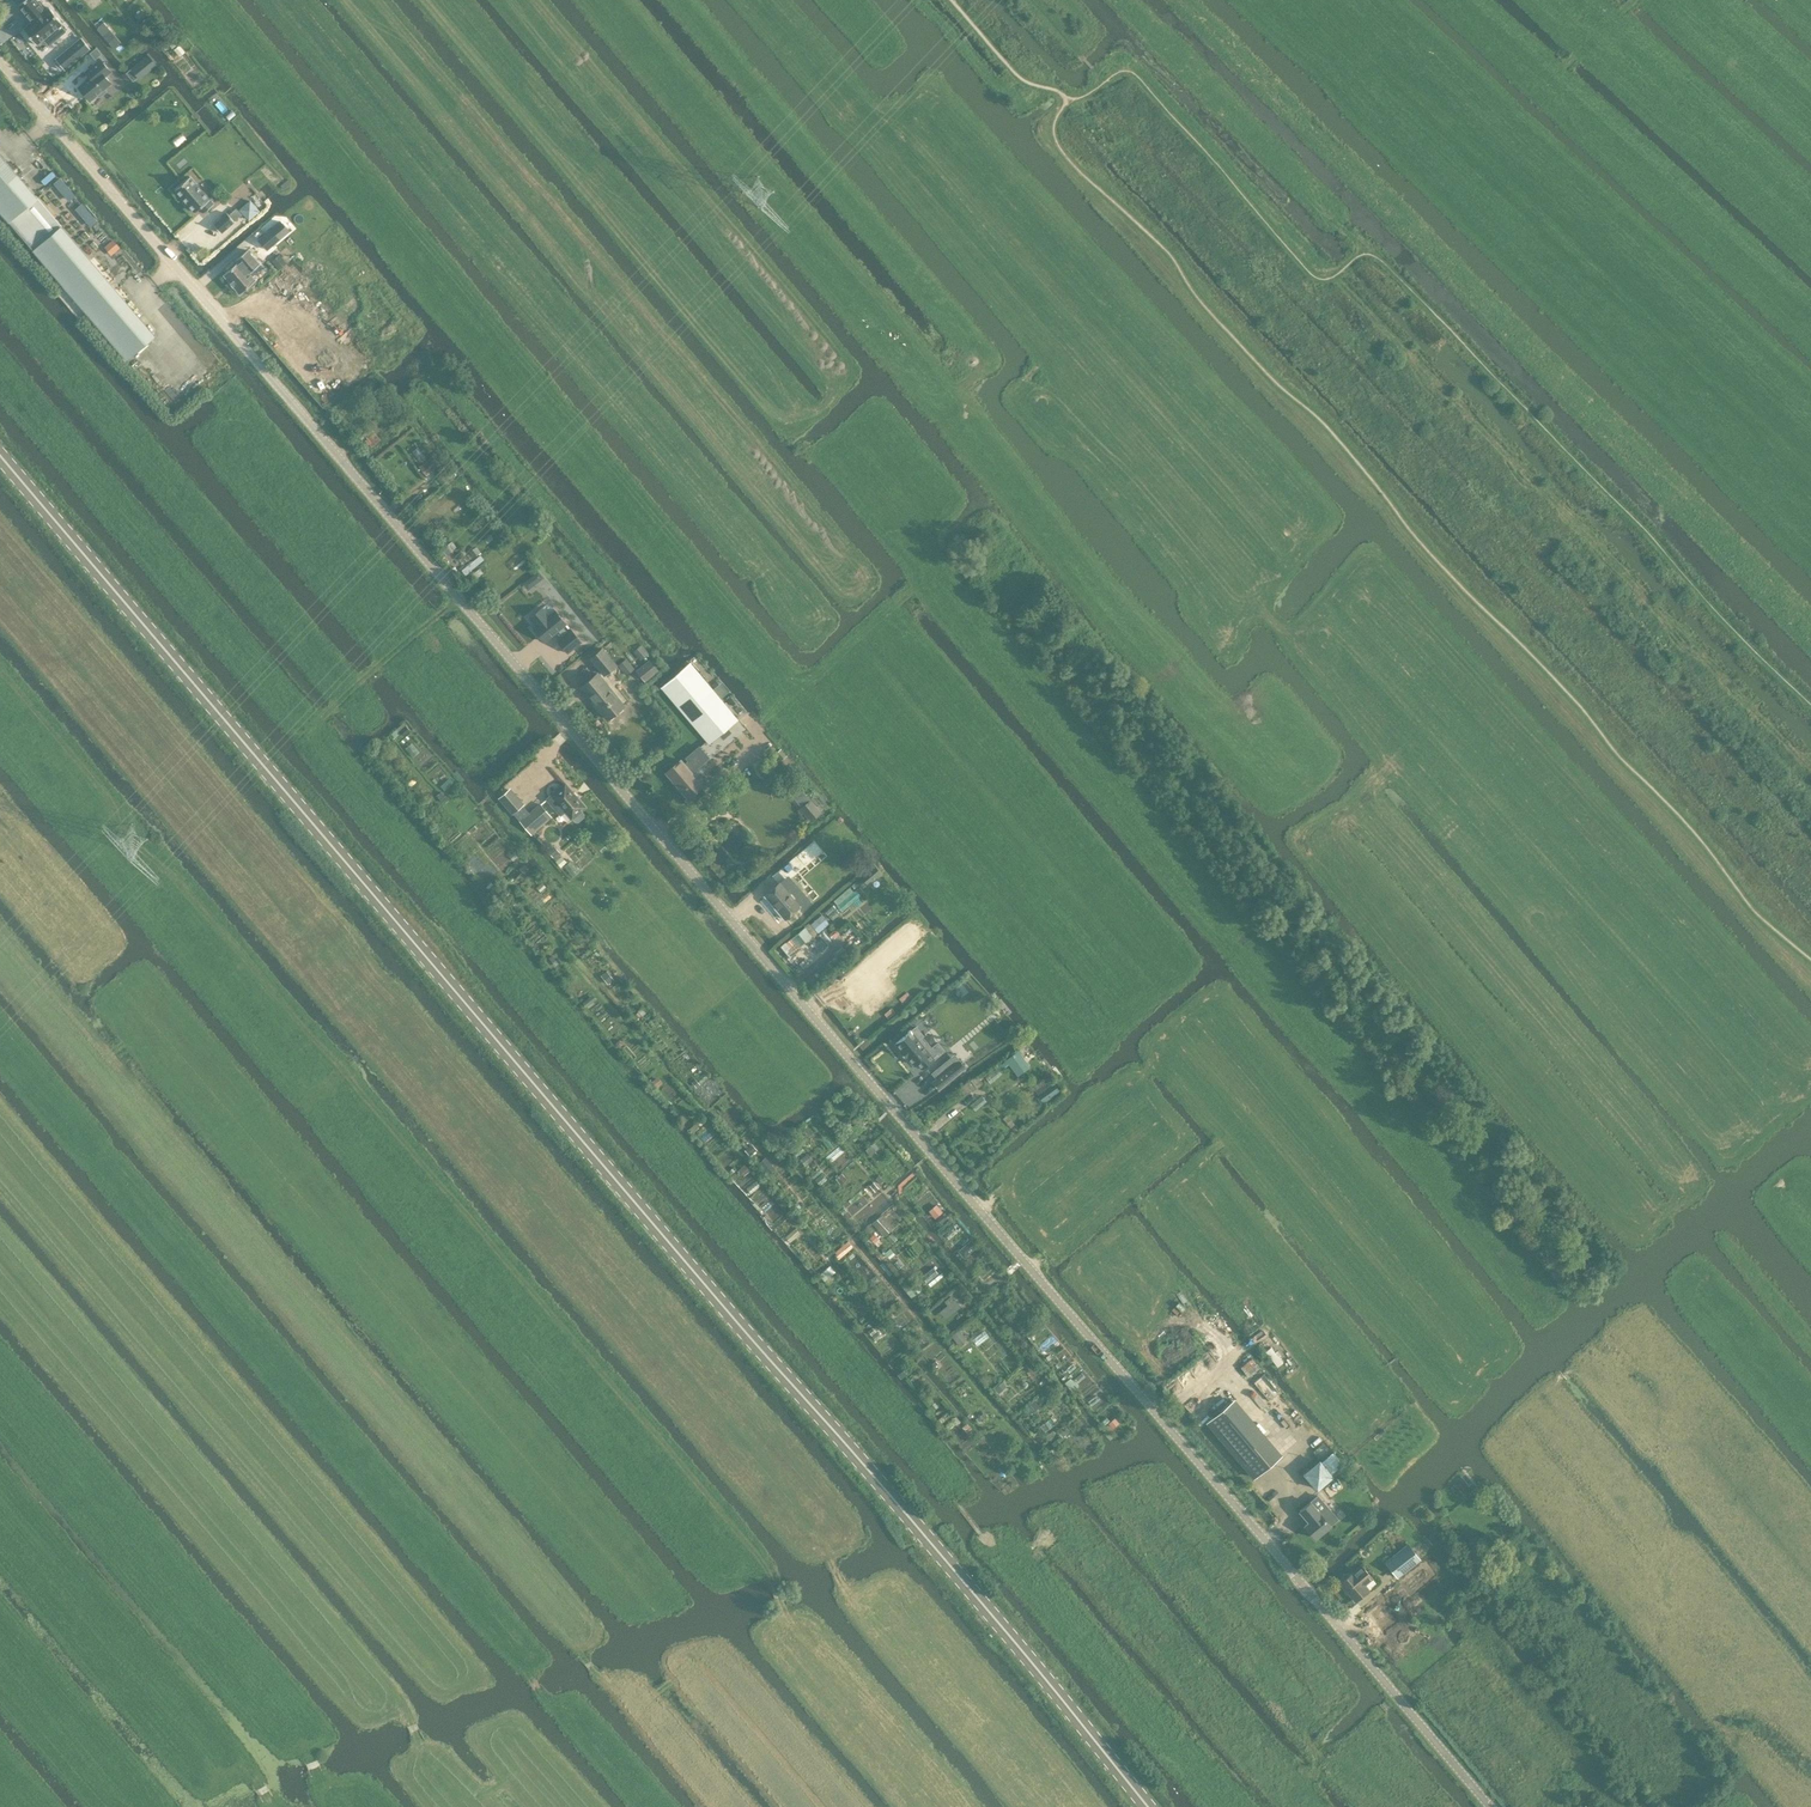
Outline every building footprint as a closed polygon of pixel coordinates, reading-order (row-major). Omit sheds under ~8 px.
[(52,32),(57,38),(66,31),(61,25),(62,24),(49,7),(45,10),(37,0),(25,0),(18,5),(32,22),(24,28),(37,45),(52,32)] [(104,22),(96,29),(103,36),(110,29),(104,22)] [(81,38),(56,59),(57,60),(54,63),(60,70),(63,68),(65,69),(90,48),(81,38)] [(90,77),(78,87),(90,101),(97,94),(99,97),(106,91),(104,89),(111,83),(105,76),(110,71),(100,59),(86,72),(90,77)] [(0,168),(0,212),(9,222),(37,198),(6,163),(0,168)] [(204,212),(214,204),(190,176),(175,189),(195,212),(200,208),(204,212)] [(37,198),(9,222),(33,250),(127,360),(155,336),(61,226),(37,198)] [(250,199),(239,209),(249,220),(260,211),(250,199)] [(236,208),(229,214),(234,221),(242,214),(236,208)] [(221,233),(234,221),(227,213),(214,224),(221,233)] [(238,261),(223,274),(230,281),(229,282),(233,286),(234,286),(240,293),(247,287),(248,289),(256,282),(254,281),(255,280),(250,273),(260,265),(254,258),(247,250),(236,259),(238,261)] [(433,456),(419,466),(426,475),(440,465),(433,456)] [(454,484),(438,497),(443,503),(459,491),(454,484)] [(542,607),(530,617),(536,625),(533,628),(544,641),(558,630),(563,636),(558,640),(568,652),(581,641),(571,628),(567,631),(563,627),(567,624),(555,609),(549,602),(542,607)] [(632,651),(640,660),(649,653),(641,644),(632,651)] [(604,674),(615,664),(602,648),(591,657),(604,674)] [(618,665),(626,675),(635,668),(626,658),(618,665)] [(659,670),(650,659),(636,670),(645,681),(659,670)] [(746,729),(726,706),(730,702),(712,680),(708,684),(690,662),(661,687),(718,754),(746,729)] [(608,718),(624,705),(597,673),(581,686),(608,718)] [(680,759),(666,772),(688,797),(689,796),(694,802),(706,792),(701,786),(702,785),(691,772),(696,768),(702,763),(709,757),(699,745),(692,752),(686,757),(688,760),(684,764),(680,759)] [(551,794),(547,798),(560,814),(565,810),(572,818),(573,817),(575,820),(578,820),(583,816),(583,814),(581,811),(586,807),(565,783),(551,794)] [(510,787),(498,797),(512,814),(524,804),(510,787)] [(799,808),(810,822),(822,813),(811,799),(799,808)] [(540,804),(521,821),(530,832),(550,815),(540,804)] [(795,869),(789,863),(777,873),(782,880),(795,869)] [(872,866),(860,875),(868,885),(880,876),(883,874),(874,864),(872,866)] [(784,918),(800,905),(804,910),(810,905),(800,893),(794,898),(780,881),(764,895),(765,895),(766,894),(777,908),(778,907),(785,917),(784,918)] [(902,951),(920,935),(909,922),(890,937),(902,951)] [(887,1008),(866,983),(850,997),(871,1021),(887,1008)] [(907,1057),(912,1064),(915,1061),(922,1069),(944,1050),(938,1042),(932,1047),(928,1050),(919,1039),(923,1036),(923,1035),(916,1026),(911,1030),(910,1029),(908,1031),(908,1032),(895,1043),(901,1050),(899,1051),(906,1058),(907,1057)] [(1020,1049),(1006,1059),(1017,1075),(1030,1066),(1021,1053),(1022,1052),(1020,1049)] [(948,1059),(932,1072),(936,1078),(932,1081),(938,1089),(965,1067),(959,1059),(952,1065),(948,1059)] [(976,1076),(959,1087),(965,1096),(981,1085),(976,1076)] [(1055,1084),(1038,1096),(1045,1104),(1061,1092),(1055,1084)] [(946,1231),(953,1225),(948,1220),(941,1226),(946,1231)] [(839,1259),(853,1247),(848,1241),(834,1253),(839,1259)] [(865,1291),(879,1280),(876,1276),(861,1287),(865,1291)] [(1232,1399),(1207,1421),(1255,1477),(1280,1455),(1232,1399)] [(1332,1475),(1319,1460),(1303,1474),(1317,1489),(1332,1475)] [(1311,1501),(1300,1511),(1309,1521),(1304,1525),(1315,1537),(1338,1518),(1327,1506),(1320,1512),(1311,1501)] [(1386,1561),(1398,1576),(1419,1559),(1420,1558),(1408,1543),(1386,1561)] [(1369,1590),(1365,1585),(1373,1578),(1362,1565),(1354,1572),(1354,1571),(1340,1582),(1356,1601),(1369,1590)] [(1434,1577),(1425,1566),(1402,1585),(1412,1595),(1434,1577)] [(1382,1603),(1370,1614),(1390,1636),(1396,1632),(1399,1635),(1405,1630),(1394,1616),(1401,1610),(1391,1599),(1385,1606),(1382,1603)]
